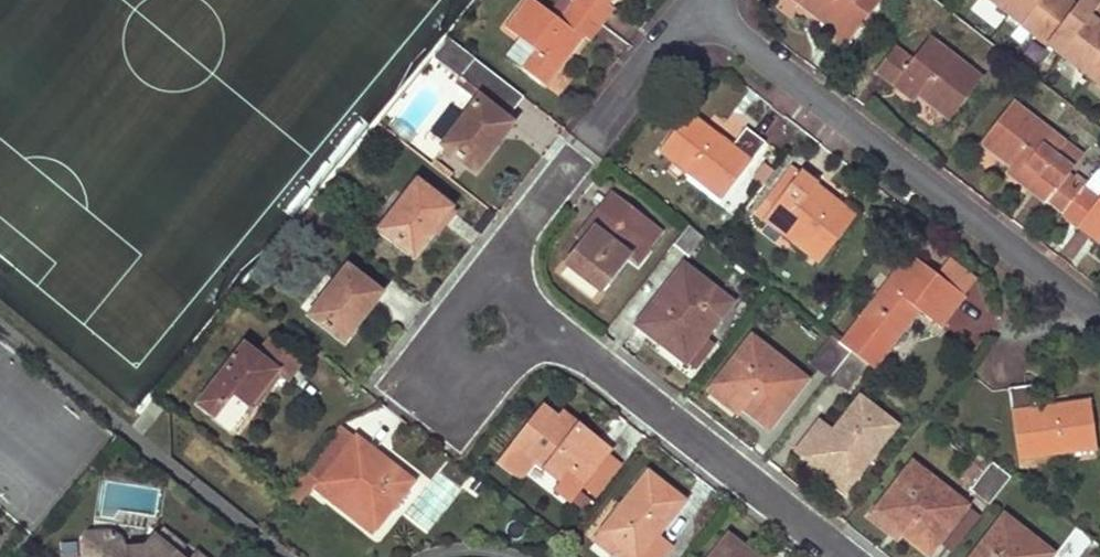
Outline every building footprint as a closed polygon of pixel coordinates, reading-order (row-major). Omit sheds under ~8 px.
[(590,41),(602,25),(572,2),(559,19),(548,11),(534,0),(525,0),(504,27),(520,40),(541,55),(527,73),(547,88),(571,56),(567,53),(581,34),(585,37),(590,41)] [(559,19),(572,2),(569,0),(557,0),(548,11),(559,19)] [(572,2),(602,25),(615,9),(610,5),(606,2),(607,0),(573,0),(572,2)] [(814,17),(816,13),(835,27),(832,31),(826,38),(842,51),(882,0),(792,0),(814,17)] [(1049,46),(1085,0),(1080,0),(1075,6),(1067,0),(990,0),(1049,46)] [(1099,66),(1099,0),(1085,0),(1049,46),(1091,78),(1099,66)] [(816,13),(814,17),(832,31),(835,27),(816,13)] [(585,37),(581,34),(567,53),(571,56),(585,37)] [(893,86),(896,83),(910,94),(914,89),(951,119),(983,79),(930,37),(912,60),(895,47),(875,72),(893,86)] [(448,39),(433,57),(461,78),(482,95),(479,98),(442,146),(476,172),(495,148),(489,143),(507,119),(507,118),(524,97),(448,39)] [(541,55),(520,40),(507,57),(527,73),(541,55)] [(482,95),(461,78),(458,82),(479,98),(482,95)] [(1015,176),(1030,187),(1027,190),(1046,205),(1048,203),(1070,173),(1075,167),(1058,154),(1067,143),(1013,102),(982,142),(1020,171),(1015,176)] [(689,112),(662,147),(690,169),(687,173),(721,199),(765,143),(746,128),(733,146),(729,150),(716,141),(720,136),(689,112)] [(513,124),(507,119),(489,143),(495,148),(513,124)] [(733,146),(720,136),(716,141),(729,150),(733,146)] [(1020,171),(982,142),(978,146),(1008,170),(1005,173),(1027,190),(1030,187),(1015,176),(1020,171)] [(1058,154),(1075,167),(1084,157),(1067,143),(1058,154)] [(659,152),(687,173),(690,169),(662,147),(659,152)] [(763,164),(753,178),(761,184),(772,170),(763,164)] [(1086,185),(1083,188),(1098,201),(1099,199),(1099,169),(1098,168),(1086,185)] [(818,183),(802,171),(766,216),(794,238),(791,242),(819,264),(857,215),(823,189),(821,192),(815,187),(817,184),(818,183)] [(1086,185),(1070,173),(1048,203),(1063,214),(1083,188),(1086,185)] [(450,209),(451,208),(418,182),(380,230),(414,256),(433,231),(450,209)] [(1098,201),(1083,188),(1063,214),(1061,217),(1076,229),(1077,229),(1099,247),(1099,199),(1098,201)] [(578,237),(584,241),(617,200),(611,195),(578,237)] [(308,208),(323,219),(330,211),(315,200),(308,208)] [(617,200),(584,241),(566,265),(602,291),(627,258),(638,266),(649,251),(646,249),(660,232),(617,200)] [(454,213),(450,209),(433,231),(438,234),(454,213)] [(766,216),(763,221),(791,242),(794,238),(766,216)] [(673,245),(689,257),(704,238),(688,225),(673,245)] [(870,366),(911,315),(906,312),(911,305),(916,309),(940,328),(965,297),(964,296),(940,278),(909,254),(840,343),(851,351),(870,366)] [(952,262),(940,278),(964,296),(976,281),(952,262)] [(695,370),(715,345),(705,337),(732,303),(683,265),(637,325),(695,370)] [(357,313),(376,289),(348,267),(311,315),(344,341),(362,317),(357,313)] [(381,293),(376,289),(357,313),(362,317),(381,293)] [(916,309),(911,305),(906,312),(911,315),(916,309)] [(832,336),(810,364),(829,379),(851,351),(840,343),(832,336)] [(806,379),(752,337),(717,382),(742,401),(739,404),(769,427),(806,379)] [(258,356),(245,346),(199,404),(231,428),(252,402),(276,371),(280,374),(288,380),(300,365),(270,341),(258,356)] [(848,393),(870,366),(851,351),(829,379),(848,393)] [(255,405),(280,374),(276,371),(252,402),(255,405)] [(739,404),(742,401),(717,382),(710,391),(735,410),(739,404)] [(1097,444),(1090,400),(1036,407),(1033,385),(1009,389),(1019,460),(1063,454),(1062,449),(1097,444)] [(812,462),(816,457),(851,484),(896,426),(861,398),(833,434),(819,423),(798,450),(812,462)] [(556,490),(570,501),(582,486),(608,452),(610,449),(579,426),(575,431),(559,419),(545,407),(502,462),(520,476),(533,459),(563,481),(556,490)] [(575,431),(579,426),(563,413),(559,419),(575,431)] [(413,482),(357,437),(356,439),(341,428),(324,450),(326,451),(309,472),(322,482),(321,484),(350,507),(353,503),(380,524),(413,482)] [(1062,449),(1063,454),(1098,449),(1097,444),(1062,449)] [(623,463),(608,452),(582,486),(596,498),(623,463)] [(851,484),(816,457),(812,462),(809,466),(843,493),(851,484)] [(971,489),(990,504),(1011,477),(992,462),(971,489)] [(938,543),(967,505),(912,463),(877,508),(902,527),(900,530),(929,553),(938,543)] [(669,547),(656,537),(684,501),(648,473),(602,531),(635,556),(661,556),(669,547)] [(350,507),(377,528),(380,524),(353,503),(350,507)] [(980,516),(967,505),(938,543),(951,553),(980,516)] [(870,517),(895,536),(900,530),(902,527),(877,508),(870,517)] [(1052,553),(1004,516),(973,556),(1050,556),(1052,553)] [(1053,556),(1077,556),(1091,539),(1076,527),(1053,556)] [(602,531),(596,540),(618,556),(635,556),(602,531)] [(180,555),(186,547),(175,537),(168,545),(156,536),(147,547),(126,550),(125,547),(123,544),(121,541),(120,539),(117,537),(113,536),(111,535),(107,535),(105,535),(90,537),(83,546),(84,556),(183,556),(180,555)] [(729,536),(712,556),(756,556),(729,536)] [(1077,556),(1094,556),(1099,549),(1099,546),(1091,539),(1077,556)]
